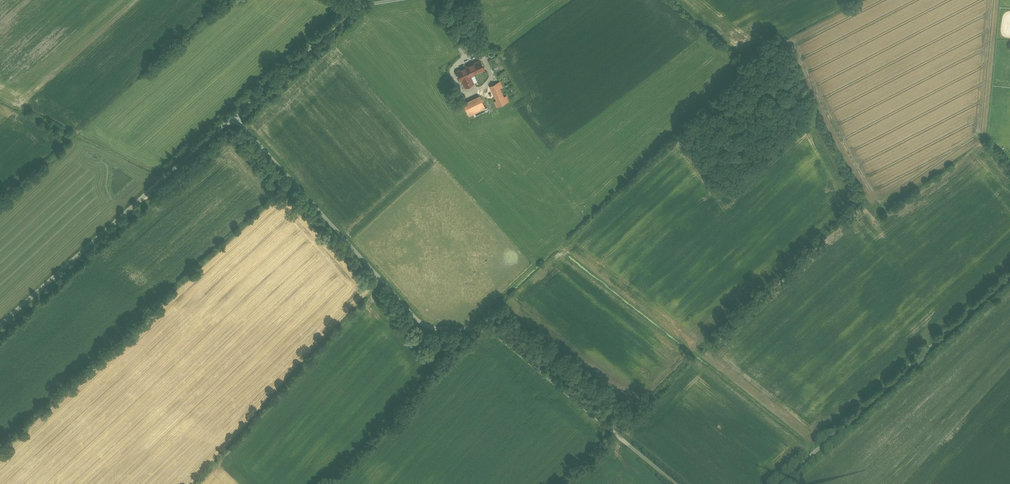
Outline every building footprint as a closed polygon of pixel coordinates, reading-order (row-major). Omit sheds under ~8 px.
[(461,81),(462,81),(465,88),(475,84),(471,76),(485,70),(480,59),(456,71),(461,81)] [(494,101),(497,107),(509,101),(506,96),(504,97),(500,88),(503,87),(500,81),(489,86),(496,100),(494,101)] [(480,95),(463,103),(469,116),(486,108),(480,95)]
